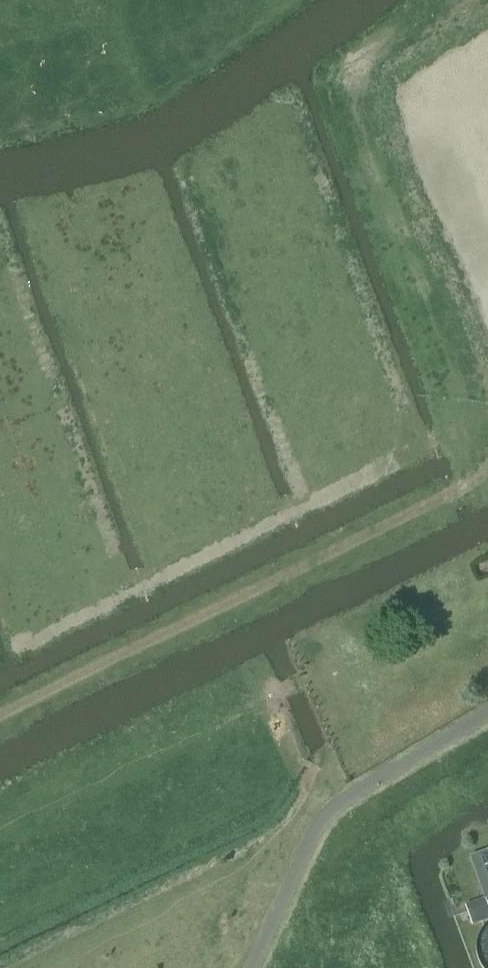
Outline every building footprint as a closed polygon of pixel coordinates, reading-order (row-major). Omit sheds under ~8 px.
[(469,856),(484,898),(487,897),(487,849),(469,856)] [(466,910),(471,924),(487,918),(487,911),(485,904),(466,910)]
